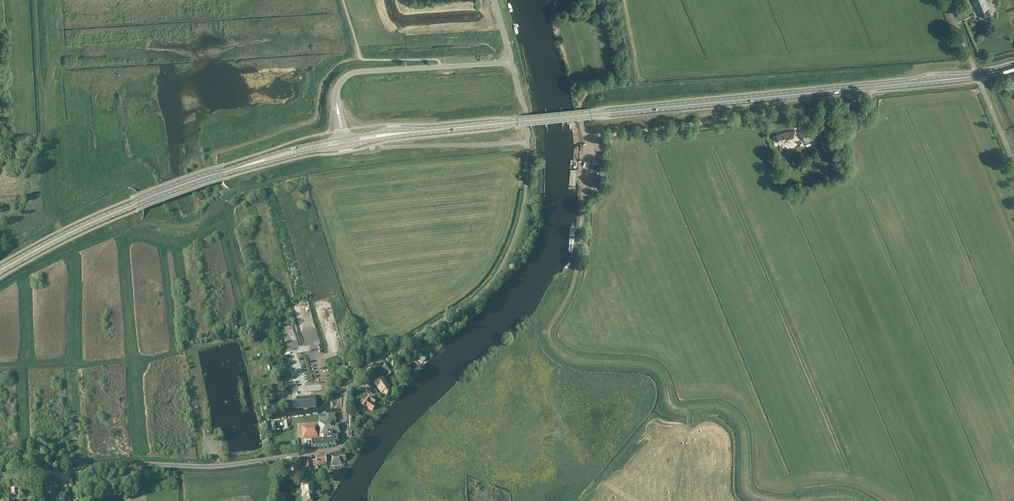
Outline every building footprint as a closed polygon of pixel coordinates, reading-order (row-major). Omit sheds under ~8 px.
[(978,12),(979,12),(982,18),(990,15),(988,8),(989,7),(985,0),(973,0),(978,12)] [(801,127),(805,143),(815,141),(812,125),(801,127)] [(797,140),(795,130),(783,133),(777,135),(778,142),(782,141),(782,142),(784,142),(797,140)] [(423,363),(426,359),(420,353),(416,356),(423,363)] [(387,364),(381,368),(387,376),(393,372),(387,364)] [(386,395),(390,392),(387,388),(389,387),(382,377),(374,383),(381,392),(383,391),(386,395)] [(367,406),(372,411),(376,406),(373,404),(376,400),(371,396),(368,399),(366,398),(362,404),(366,407),(367,406)] [(296,397),(297,408),(316,407),(315,397),(314,397),(296,397)] [(320,437),(321,437),(339,436),(338,435),(334,435),(334,434),(340,433),(339,424),(337,424),(336,420),(337,420),(336,413),(326,414),(326,418),(318,419),(319,435),(320,435),(320,437)] [(303,439),(318,437),(317,426),(313,426),(313,425),(302,426),(303,439)] [(339,443),(339,436),(321,437),(321,439),(314,440),(314,441),(311,441),(312,448),(329,447),(329,446),(336,446),(336,443),(339,443)] [(331,459),(325,460),(326,465),(331,464),(332,465),(339,464),(339,462),(346,461),(345,454),(338,455),(338,454),(330,455),(331,459)] [(315,457),(316,460),(313,460),(314,470),(317,469),(317,466),(326,465),(325,460),(325,456),(315,457)] [(312,496),(315,496),(313,482),(301,483),(303,497),(306,497),(306,500),(313,500),(312,496)]
